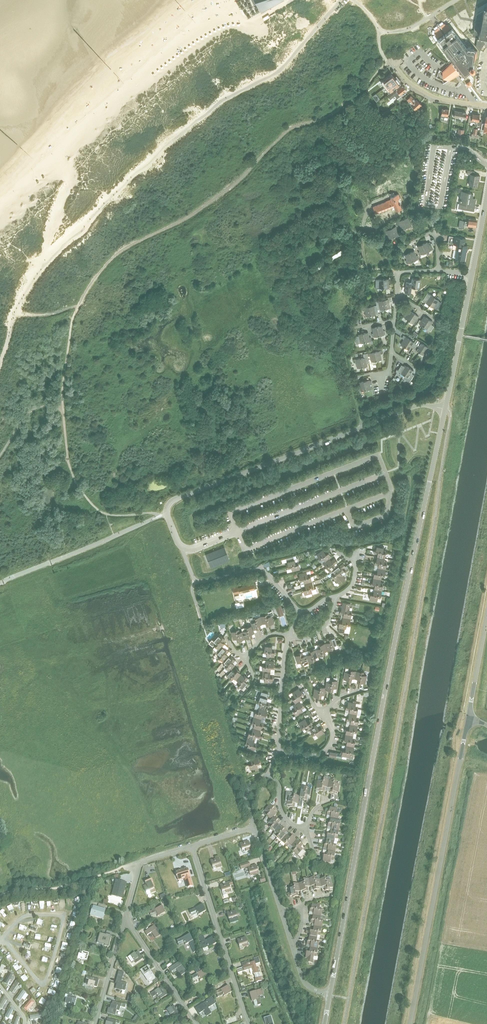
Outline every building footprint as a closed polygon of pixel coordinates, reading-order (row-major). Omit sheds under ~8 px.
[(254,3),(256,2),(261,12),(282,0),(253,0),(254,3)] [(480,50),(482,46),(483,45),(484,44),(482,41),(486,39),(486,6),(486,7),(485,8),(484,8),(483,10),(476,14),(473,30),(479,31),(479,36),(478,39),(477,38),(475,46),(479,50),(480,50)] [(443,71),(443,77),(449,79),(454,76),(460,72),(460,73),(461,72),(460,72),(462,71),(464,74),(460,78),(462,80),(466,77),(465,75),(470,71),(469,69),(470,68),(471,69),(472,69),(473,68),(474,67),(473,66),(473,65),(472,64),(473,57),(475,58),(476,58),(477,50),(467,49),(463,45),(450,28),(448,24),(443,24),(440,26),(439,24),(438,24),(437,24),(436,25),(436,26),(438,28),(435,30),(434,34),(437,38),(438,39),(453,59),(452,60),(453,59),(454,61),(453,62),(443,71)] [(394,78),(391,74),(382,81),(381,82),(388,92),(400,83),(399,81),(400,80),(396,76),(394,78)] [(400,95),(406,90),(403,86),(401,87),(400,85),(387,95),(390,99),(395,95),(397,99),(401,96),(400,95)] [(416,109),(421,104),(416,99),(415,100),(411,95),(407,99),(411,104),(416,109)] [(399,105),(406,99),(404,97),(397,103),(399,105)] [(448,109),(442,108),(440,115),(440,119),(444,120),(444,119),(447,119),(447,115),(448,109)] [(481,121),(478,121),(479,115),(472,113),(472,115),(469,115),(468,121),(471,122),(471,120),(472,120),(472,121),(475,122),(475,124),(478,124),(477,125),(480,126),(481,121)] [(479,180),(480,176),(474,175),(474,171),(467,170),(467,174),(470,174),(469,184),(476,186),(477,180),(479,180)] [(457,210),(461,210),(462,208),(473,210),(474,202),(472,201),(473,194),(470,194),(470,193),(462,191),(459,204),(458,203),(457,210)] [(386,202),(372,207),(374,212),(375,213),(381,211),(394,206),(395,211),(401,208),(398,199),(399,198),(398,194),(394,195),(393,192),(389,194),(391,199),(385,201),(386,202)] [(403,219),(406,227),(411,225),(409,220),(411,219),(410,216),(403,219)] [(475,227),(476,220),(468,218),(468,221),(464,221),(462,221),(462,220),(459,220),(458,228),(464,228),(464,225),(475,227)] [(406,227),(403,219),(396,222),(397,224),(397,225),(399,224),(402,229),(406,227)] [(396,226),(390,228),(394,237),(398,235),(396,229),(399,228),(397,225),(396,226)] [(394,237),(390,228),(383,231),(385,234),(387,233),(389,239),(394,237)] [(455,244),(464,245),(465,239),(449,236),(448,243),(455,244)] [(426,242),(422,244),(425,252),(431,249),(433,249),(430,242),(427,243),(426,242)] [(344,251),(350,247),(347,243),(328,254),(331,259),(344,251)] [(425,252),(422,244),(417,246),(419,251),(418,252),(419,255),(425,252)] [(464,245),(455,244),(454,249),(457,250),(456,258),(464,260),(467,246),(464,246),(464,245)] [(409,253),(413,261),(419,258),(417,255),(416,256),(414,251),(409,253)] [(413,261),(409,253),(404,255),(407,260),(405,260),(406,264),(413,261)] [(321,259),(311,266),(315,271),(325,265),(321,259)] [(418,288),(420,279),(412,278),(411,282),(406,281),(404,292),(407,294),(407,295),(409,295),(410,295),(411,287),(418,288)] [(376,288),(383,288),(383,279),(378,279),(378,280),(375,280),(376,288)] [(434,298),(430,295),(427,293),(422,300),(429,305),(434,298)] [(392,301),(391,297),(388,298),(388,299),(383,300),(385,308),(390,307),(389,302),(392,301)] [(434,298),(429,305),(436,309),(441,302),(434,298)] [(383,300),(376,301),(377,310),(380,309),(385,308),(383,300)] [(376,305),(369,306),(371,315),(378,314),(376,305)] [(371,315),(369,306),(361,308),(362,311),(364,310),(366,316),(371,315)] [(408,310),(405,314),(403,317),(409,321),(414,313),(409,310),(408,310)] [(414,313),(409,321),(414,324),(416,321),(417,319),(416,318),(418,316),(414,313)] [(423,326),(428,319),(424,316),(421,320),(420,320),(418,323),(423,326)] [(428,319),(423,326),(429,330),(430,331),(434,326),(431,324),(432,321),(428,319)] [(377,327),(379,335),(385,334),(385,331),(383,331),(382,326),(377,327)] [(368,332),(363,333),(365,342),(370,341),(371,341),(371,337),(369,338),(368,332)] [(358,336),(354,337),(356,344),(358,343),(365,342),(363,333),(358,334),(358,336)] [(405,347),(410,339),(403,335),(401,338),(403,339),(400,344),(405,347)] [(410,339),(405,347),(409,350),(411,347),(413,348),(414,347),(416,344),(414,342),(410,339)] [(415,339),(414,342),(416,344),(414,347),(413,348),(415,350),(419,353),(424,345),(418,341),(415,339)] [(424,345),(419,353),(423,355),(427,350),(429,352),(430,349),(424,345)] [(374,351),(376,360),(381,360),(380,354),(383,353),(382,350),(374,351)] [(376,360),(374,351),(367,353),(368,356),(370,356),(371,361),(376,360)] [(364,358),(360,358),(362,367),(367,366),(366,363),(369,363),(368,360),(368,356),(367,353),(365,353),(363,354),(364,358)] [(362,367),(360,358),(353,360),(353,363),(356,362),(357,368),(362,367)] [(401,365),(397,371),(400,372),(400,373),(400,374),(400,375),(400,376),(403,377),(404,376),(409,368),(404,365),(404,366),(401,365)] [(403,377),(402,378),(409,382),(413,375),(411,374),(413,371),(409,368),(404,376),(403,377)] [(368,380),(364,381),(365,390),(373,389),(371,381),(369,382),(368,380)] [(320,559),(329,551),(328,549),(324,552),(323,549),(316,554),(320,559)] [(329,551),(320,559),(321,560),(323,559),(325,561),(329,558),(331,556),(330,554),(331,553),(329,551)] [(293,556),(286,558),(287,562),(287,564),(286,564),(287,567),(298,564),(298,561),(299,561),(298,558),(294,559),(293,556)] [(325,561),(323,563),(326,567),(336,560),(334,558),(331,560),(329,558),(325,561)] [(337,562),(336,560),(326,567),(329,572),(332,570),(336,567),(334,564),(337,562)] [(332,570),(329,572),(333,576),(342,568),(341,567),(340,567),(338,565),(336,567),(332,570)] [(342,568),(333,576),(336,580),(339,584),(345,579),(342,576),(342,575),(341,573),(344,570),(342,568)] [(312,581),(304,583),(305,586),(301,587),(302,590),(313,586),(312,581)] [(237,586),(232,587),(234,594),(235,596),(239,595),(239,593),(254,589),(257,588),(256,584),(237,588),(237,586)] [(313,586),(302,590),(302,592),(304,592),(304,595),(312,592),(312,594),(317,593),(316,588),(314,589),(313,586)] [(340,608),(340,611),(351,613),(352,611),(349,610),(350,607),(349,607),(350,603),(343,602),(342,606),(341,609),(340,608)] [(285,612),(283,607),(281,608),(281,605),(276,607),(279,616),(283,614),(283,612),(285,612)] [(268,614),(265,614),(269,626),(271,625),(271,624),(274,623),(271,615),(273,615),(272,611),(267,612),(268,614)] [(269,626),(265,614),(260,616),(262,624),(265,623),(266,626),(269,626)] [(253,621),(250,622),(251,625),(252,625),(253,629),(256,628),(256,630),(258,629),(255,617),(253,618),(253,621)] [(238,629),(236,630),(240,641),(242,641),(242,640),(244,639),(242,631),(239,632),(238,629)] [(240,641),(236,630),(231,632),(233,639),(236,638),(237,642),(240,641)] [(212,640),(209,643),(212,646),(213,644),(215,646),(223,637),(221,635),(220,636),(218,634),(212,640)] [(331,636),(329,637),(332,649),(335,648),(334,645),(337,644),(334,637),(331,638),(331,636)] [(215,646),(212,649),(216,652),(219,649),(219,650),(222,646),(224,644),(222,642),(225,639),(223,637),(215,646)] [(322,642),(319,643),(323,655),(325,654),(325,651),(327,650),(325,643),(322,644),(322,642)] [(219,650),(219,649),(216,652),(219,654),(217,656),(219,658),(227,649),(225,647),(224,648),(222,646),(219,650)] [(318,656),(315,649),(313,650),(312,648),(310,649),(314,661),(316,660),(315,657),(318,656)] [(227,649),(219,658),(223,661),(228,655),(226,653),(229,650),(227,649)] [(308,662),(306,655),(303,656),(302,652),(300,653),(303,664),(308,662)] [(303,664),(300,653),(297,653),(298,654),(295,655),(297,663),(300,662),(301,665),(303,664)] [(228,655),(223,661),(225,663),(223,665),(225,667),(233,658),(231,656),(230,657),(228,655)] [(225,667),(223,669),(227,673),(229,671),(231,669),(235,665),(232,663),(235,660),(233,658),(225,667)] [(229,671),(227,673),(226,674),(230,678),(238,669),(236,667),(233,670),(231,669),(229,671)] [(238,669),(230,678),(232,680),(231,680),(233,682),(236,680),(241,674),(239,672),(240,671),(238,669)] [(236,680),(233,682),(236,684),(238,685),(246,676),(244,675),(243,676),(241,674),(236,680)] [(248,678),(246,676),(238,685),(242,689),(247,683),(245,681),(248,678)] [(292,698),(303,692),(301,690),(300,691),(299,688),(292,692),(293,695),(291,696),(292,698)] [(260,696),(258,701),(270,704),(270,702),(266,701),(267,698),(268,693),(261,691),(260,696)] [(292,698),(295,703),(299,700),(300,701),(302,699),(300,696),(304,694),(303,692),(292,698)] [(295,703),(293,704),(294,707),(292,709),(293,711),(303,704),(302,702),(301,703),(300,701),(299,700),(295,703)] [(346,704),(346,707),(358,709),(358,706),(355,706),(356,703),(356,701),(353,700),(352,702),(348,701),(347,704),(346,704)] [(270,704),(258,701),(257,703),(260,704),(259,707),(267,709),(268,706),(269,707),(270,704)] [(303,704),(293,711),(296,715),(303,711),(301,709),(305,707),(303,704)] [(251,716),(249,721),(252,722),(263,725),(264,723),(260,722),(261,719),(253,716),(251,716)] [(301,727),(311,721),(310,719),(307,721),(305,718),(298,723),(301,727)] [(311,721),(301,727),(302,729),(305,728),(306,731),(309,729),(313,726),(312,724),(313,723),(311,721)] [(263,725),(252,722),(251,724),(254,725),(253,728),(260,730),(261,727),(262,727),(263,725)] [(316,724),(313,726),(309,729),(312,733),(322,727),(321,725),(318,727),(316,724)] [(324,729),(322,727),(312,733),(313,735),(316,734),(317,736),(324,732),(323,730),(324,729)] [(247,737),(245,742),(257,746),(258,743),(254,742),(255,739),(247,737)] [(257,746),(245,742),(245,745),(247,745),(246,748),(254,751),(255,748),(256,748),(257,746)] [(353,753),(353,752),(341,750),(340,753),(335,752),(334,757),(342,758),(342,755),(349,757),(349,758),(353,759),(354,754),(353,753)] [(249,764),(260,761),(260,759),(259,759),(258,756),(250,758),(251,761),(248,761),(249,764)] [(261,763),(260,761),(249,764),(250,769),(254,768),(255,771),(258,770),(258,767),(257,764),(261,763)] [(298,805),(297,806),(301,807),(302,800),(304,800),(306,789),(304,788),(303,791),(300,790),(299,797),(299,798),(298,805)] [(286,793),(284,804),(286,804),(286,805),(289,806),(289,807),(292,808),(293,798),(292,798),(292,794),(286,793)] [(267,817),(275,808),(273,806),(272,807),(269,805),(264,811),(267,813),(265,815),(267,817)] [(275,808),(267,817),(271,820),(273,817),(276,814),(274,812),(276,809),(275,808)] [(271,820),(268,823),(270,825),(269,827),(270,829),(278,820),(276,818),(276,819),(273,817),(271,820)] [(278,820),(270,829),(274,832),(280,826),(278,824),(280,821),(278,820)] [(273,835),(277,838),(285,829),(283,827),(282,828),(280,826),(274,832),(273,835)] [(285,829),(277,838),(281,842),(286,836),(284,834),(286,831),(285,829)] [(288,838),(286,836),(281,842),(285,845),(293,836),(291,835),(288,838)] [(295,838),(293,836),(285,845),(287,847),(289,845),(291,847),(296,841),(294,839),(295,838)] [(248,841),(240,844),(242,850),(245,849),(246,851),(251,850),(248,841)] [(296,841),(291,847),(293,848),(291,851),(293,852),(301,843),(299,842),(298,842),(296,841)] [(301,843),(293,852),(297,856),(301,859),(304,854),(306,853),(303,850),(300,848),(303,845),(301,843)] [(216,869),(221,867),(219,858),(210,861),(212,867),(216,866),(216,869)] [(256,865),(247,868),(249,874),(250,875),(250,876),(250,877),(254,876),(259,874),(256,865)] [(187,869),(175,873),(176,876),(176,878),(177,877),(178,881),(184,879),(185,882),(191,881),(190,877),(187,869)] [(127,883),(116,880),(111,896),(122,899),(127,883)] [(149,892),(150,894),(155,892),(153,887),(154,886),(151,880),(145,883),(146,886),(143,887),(146,893),(149,892)] [(223,885),(220,886),(222,892),(223,896),(226,895),(226,894),(231,892),(229,886),(233,885),(232,882),(225,884),(225,882),(222,883),(223,885)] [(287,894),(288,896),(290,896),(290,897),(293,896),(293,897),(295,897),(293,885),(291,885),(291,888),(288,889),(289,893),(287,894)] [(202,905),(189,911),(190,914),(192,917),(197,914),(198,915),(206,912),(202,905)] [(90,915),(103,919),(105,910),(93,906),(93,907),(91,907),(91,909),(92,909),(90,915)] [(157,917),(165,913),(162,906),(149,912),(150,915),(155,913),(157,917)] [(235,910),(226,913),(228,919),(229,919),(230,924),(238,922),(237,917),(235,910)] [(147,936),(148,935),(151,933),(155,939),(159,936),(162,934),(157,927),(155,928),(154,926),(144,932),(147,936)] [(99,933),(97,943),(104,945),(103,946),(108,947),(111,936),(106,934),(105,935),(99,933)] [(193,941),(189,935),(177,941),(178,944),(183,941),(185,945),(189,943),(194,953),(197,951),(193,941)] [(199,938),(196,940),(197,943),(200,941),(201,943),(200,944),(199,944),(202,950),(208,947),(208,948),(216,944),(213,937),(205,941),(203,935),(198,937),(199,938)] [(243,948),(248,946),(246,938),(237,940),(239,947),(242,946),(243,948)] [(86,961),(89,953),(80,951),(79,954),(78,954),(77,959),(83,961),(83,960),(86,961)] [(130,956),(128,957),(131,963),(134,961),(136,964),(142,959),(137,952),(134,954),(134,953),(130,956)] [(317,955),(305,953),(304,955),(306,955),(305,958),(307,959),(306,963),(312,964),(313,960),(314,957),(316,957),(317,955)] [(243,968),(236,970),(237,974),(244,972),(251,969),(253,975),(254,975),(256,979),(255,980),(256,983),(253,983),(254,984),(263,981),(262,977),(261,978),(259,973),(260,973),(259,968),(256,969),(255,965),(260,963),(258,958),(253,959),(254,962),(250,963),(250,965),(243,968)] [(179,962),(178,962),(169,969),(171,973),(176,970),(180,977),(186,973),(179,962)] [(196,974),(191,977),(192,980),(197,977),(200,981),(207,977),(203,970),(201,966),(198,968),(194,970),(196,974)] [(147,967),(140,972),(150,987),(157,982),(147,967)] [(118,971),(115,984),(116,984),(115,989),(124,991),(127,984),(121,982),(124,973),(118,971)] [(7,985),(12,975),(9,974),(4,983),(7,985)] [(94,987),(97,988),(99,980),(87,977),(85,984),(88,985),(87,986),(94,988),(94,987)] [(12,995),(19,985),(15,983),(9,993),(12,995)] [(231,993),(228,986),(215,992),(216,995),(218,998),(223,995),(224,997),(231,993)] [(33,993),(35,996),(41,992),(39,988),(33,993)] [(158,989),(154,992),(150,994),(152,998),(156,995),(157,997),(158,997),(160,1000),(166,995),(161,988),(159,990),(158,989)] [(256,991),(249,993),(252,1002),(256,1000),(258,1006),(261,1005),(258,997),(261,996),(260,993),(263,993),(262,990),(256,991)] [(19,1002),(26,993),(23,991),(16,1000),(19,1002)] [(74,1005),(76,998),(68,995),(67,998),(66,998),(65,1003),(71,1005),(74,1005)] [(207,1002),(196,1009),(199,1014),(204,1011),(207,1016),(211,1014),(208,1008),(213,1005),(212,1004),(215,1002),(212,998),(207,1001),(207,1002)] [(27,1012),(34,1003),(31,1000),(23,1009),(27,1012)] [(108,1008),(107,1013),(114,1015),(115,1014),(116,1011),(119,1012),(120,1007),(125,1009),(126,1005),(112,1001),(111,1005),(111,1004),(109,1009),(108,1008)] [(172,1018),(178,1014),(173,1006),(171,1008),(170,1007),(166,1010),(169,1016),(170,1015),(172,1018)] [(8,1020),(13,1010),(9,1009),(5,1018),(8,1020)]
